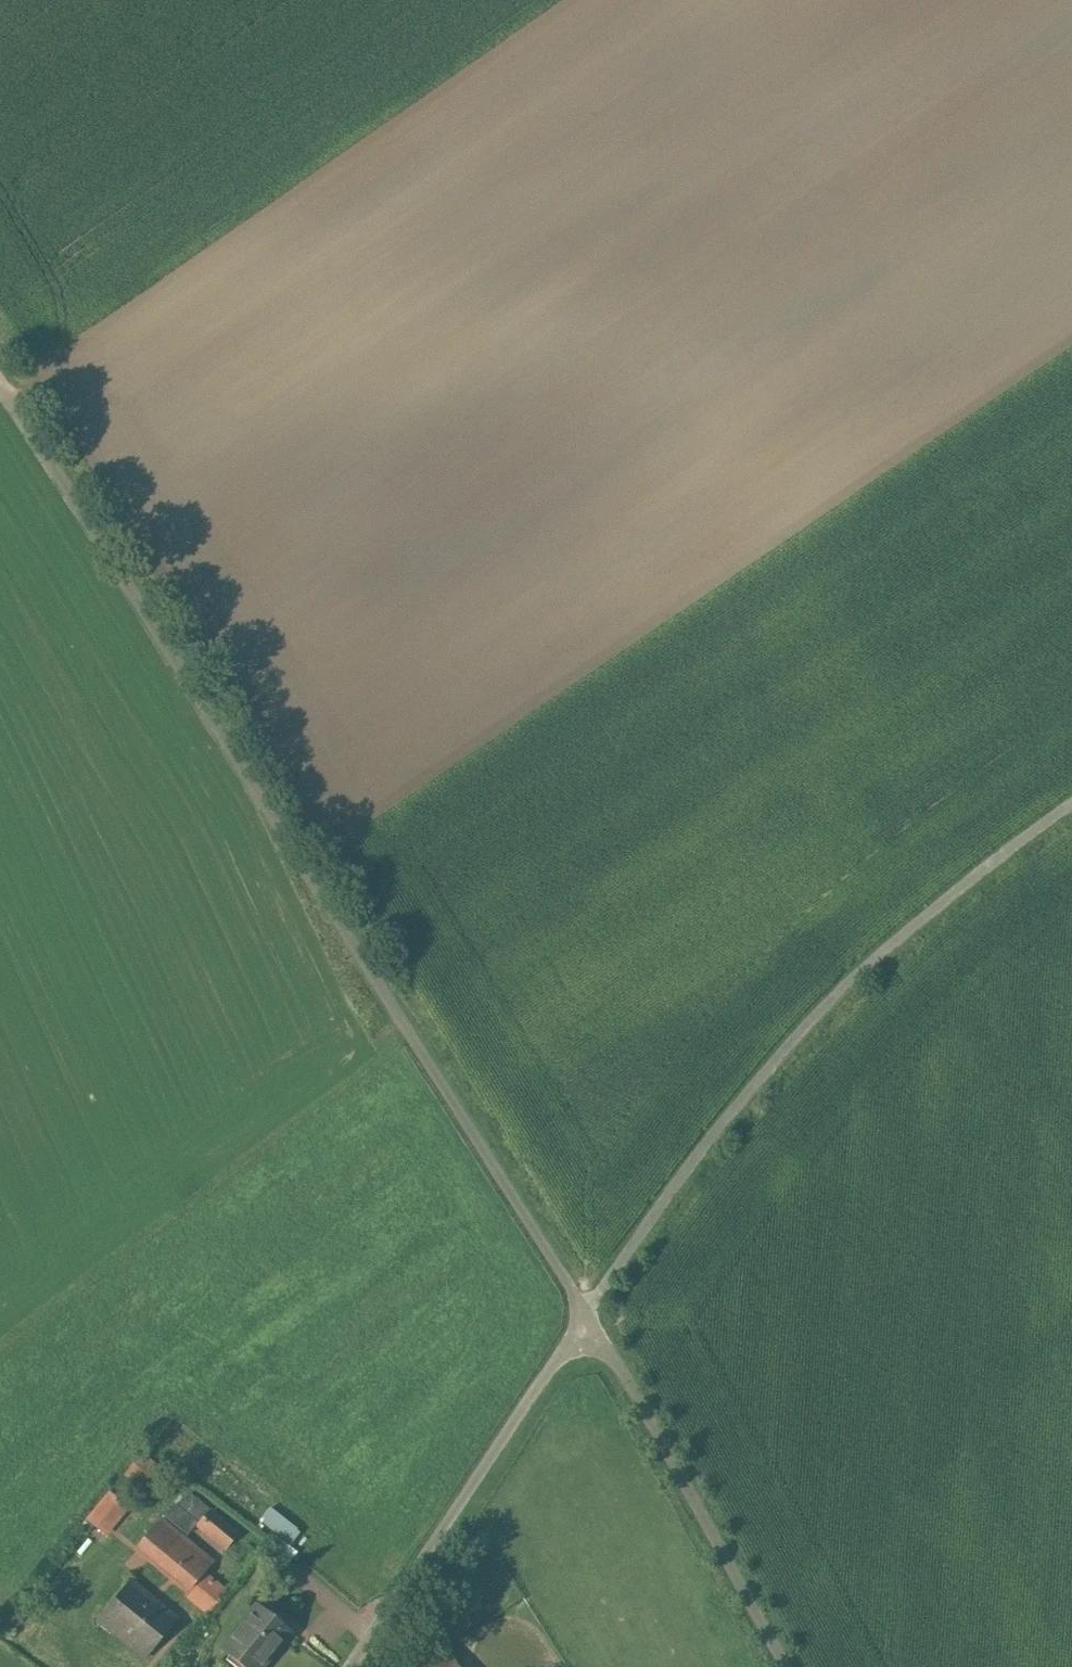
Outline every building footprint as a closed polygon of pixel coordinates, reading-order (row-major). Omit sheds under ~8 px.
[(140,1491),(117,1476),(93,1507),(116,1524),(140,1491)] [(258,1519),(279,1532),(262,1558),(282,1570),(296,1548),(288,1543),(299,1526),(267,1506),(258,1519)] [(211,1513),(201,1524),(221,1540),(230,1528),(211,1513)] [(163,1525),(142,1552),(206,1601),(226,1575),(163,1525)] [(193,1525),(186,1533),(214,1557),(221,1549),(193,1525)] [(133,1582),(101,1622),(143,1657),(176,1618),(133,1582)] [(256,1608),(222,1648),(244,1666),(262,1666),(289,1633),(256,1608)] [(391,1666),(459,1666),(432,1625),(417,1635),(422,1642),(389,1663),(391,1666)]
